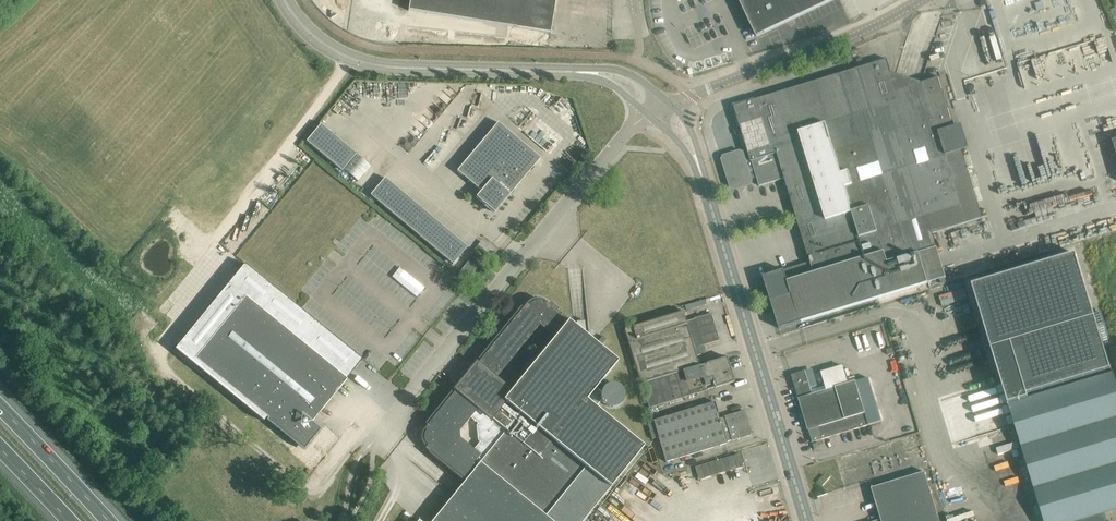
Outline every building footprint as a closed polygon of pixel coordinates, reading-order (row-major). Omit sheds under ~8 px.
[(409,10),(550,32),(555,0),(410,0),(409,10)] [(757,36),(832,0),(740,0),(757,36)] [(763,275),(780,328),(931,282),(921,250),(937,246),(933,233),(983,218),(963,153),(962,149),(970,147),(963,123),(955,126),(940,77),(923,82),(891,72),(887,59),(734,106),(748,152),(744,154),(743,152),(740,151),(724,156),(722,158),(731,187),(734,189),(750,184),(752,181),(752,180),(751,177),(757,175),(759,185),(784,178),(810,261),(763,275)] [(541,158),(533,151),(498,122),(457,171),(481,191),(476,197),(477,198),(485,205),(484,206),(487,209),(488,207),(495,213),(541,158)] [(321,123),(307,140),(343,170),(357,153),(321,123)] [(468,247),(459,240),(385,177),(371,195),(453,264),(468,247)] [(972,285),(1008,404),(1027,465),(1031,481),(1044,520),(1107,520),(1104,512),(1115,508),(1115,381),(1113,372),(1028,398),(1027,394),(1111,369),(1076,253),(972,285)] [(477,267),(469,261),(459,273),(467,280),(477,267)] [(245,263),(175,349),(264,422),(267,417),(268,418),(267,420),(304,450),(321,429),(312,422),(363,360),(245,263)] [(404,271),(396,280),(417,297),(424,287),(404,271)] [(537,301),(535,301),(533,302),(532,303),(530,304),(529,305),(527,303),(506,328),(480,360),(469,374),(466,372),(462,377),(465,379),(453,393),(427,425),(424,429),(426,431),(425,434),(424,436),(424,440),(426,443),(428,445),(426,447),(430,451),(466,480),(433,520),(583,520),(644,446),(596,407),(602,400),(606,405),(610,407),(616,407),(620,405),(624,401),(625,395),(623,389),(620,385),(615,383),(610,383),(605,386),(602,389),(601,392),(596,388),(618,361),(545,301),(544,304),(542,303),(541,302),(540,302),(539,301),(537,301)] [(695,322),(687,325),(683,311),(624,329),(639,379),(698,361),(696,356),(701,354),(699,347),(719,340),(717,341),(709,315),(711,314),(711,313),(694,318),(695,322)] [(724,358),(727,357),(726,357),(707,363),(699,366),(698,361),(639,379),(648,408),(734,382),(734,381),(732,382),(729,372),(732,371),(731,366),(727,367),(724,358)] [(806,370),(792,374),(809,430),(813,442),(882,421),(876,401),(887,398),(885,394),(875,397),(869,377),(856,381),(848,383),(843,366),(822,372),(827,389),(813,394),(806,370)] [(666,462),(725,444),(727,443),(727,441),(731,440),(732,441),(750,435),(743,410),(724,416),(724,417),(720,418),(714,401),(646,422),(652,439),(658,437),(666,462)] [(695,467),(699,479),(743,466),(740,453),(695,467)] [(925,471),(882,484),(872,488),(882,519),(875,520),(940,520),(925,471)]
